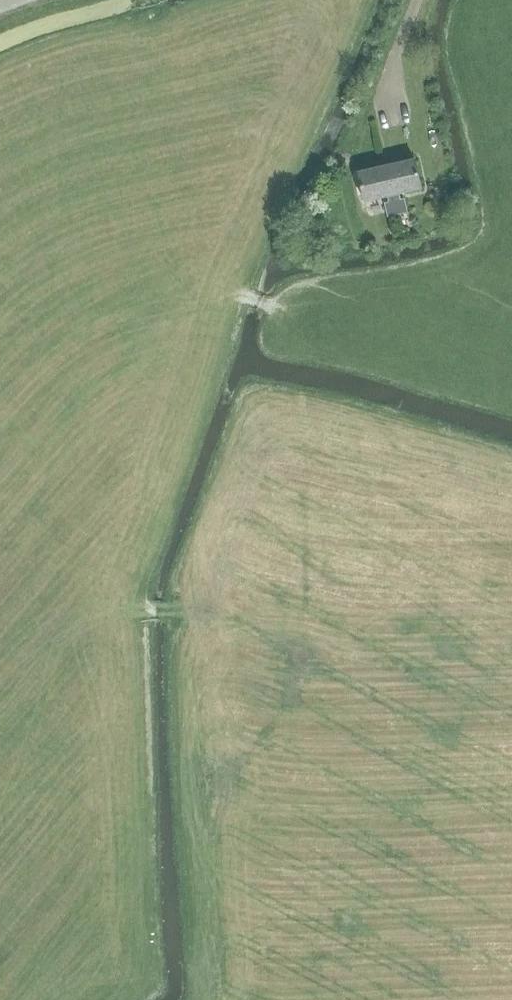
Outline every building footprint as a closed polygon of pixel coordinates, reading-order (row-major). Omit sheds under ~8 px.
[(399,194),(421,188),(415,159),(386,166),(398,214),(408,212),(404,198),(400,199),(399,194)] [(388,217),(398,214),(386,166),(358,172),(365,201),(387,196),(389,202),(384,203),(388,217)]
